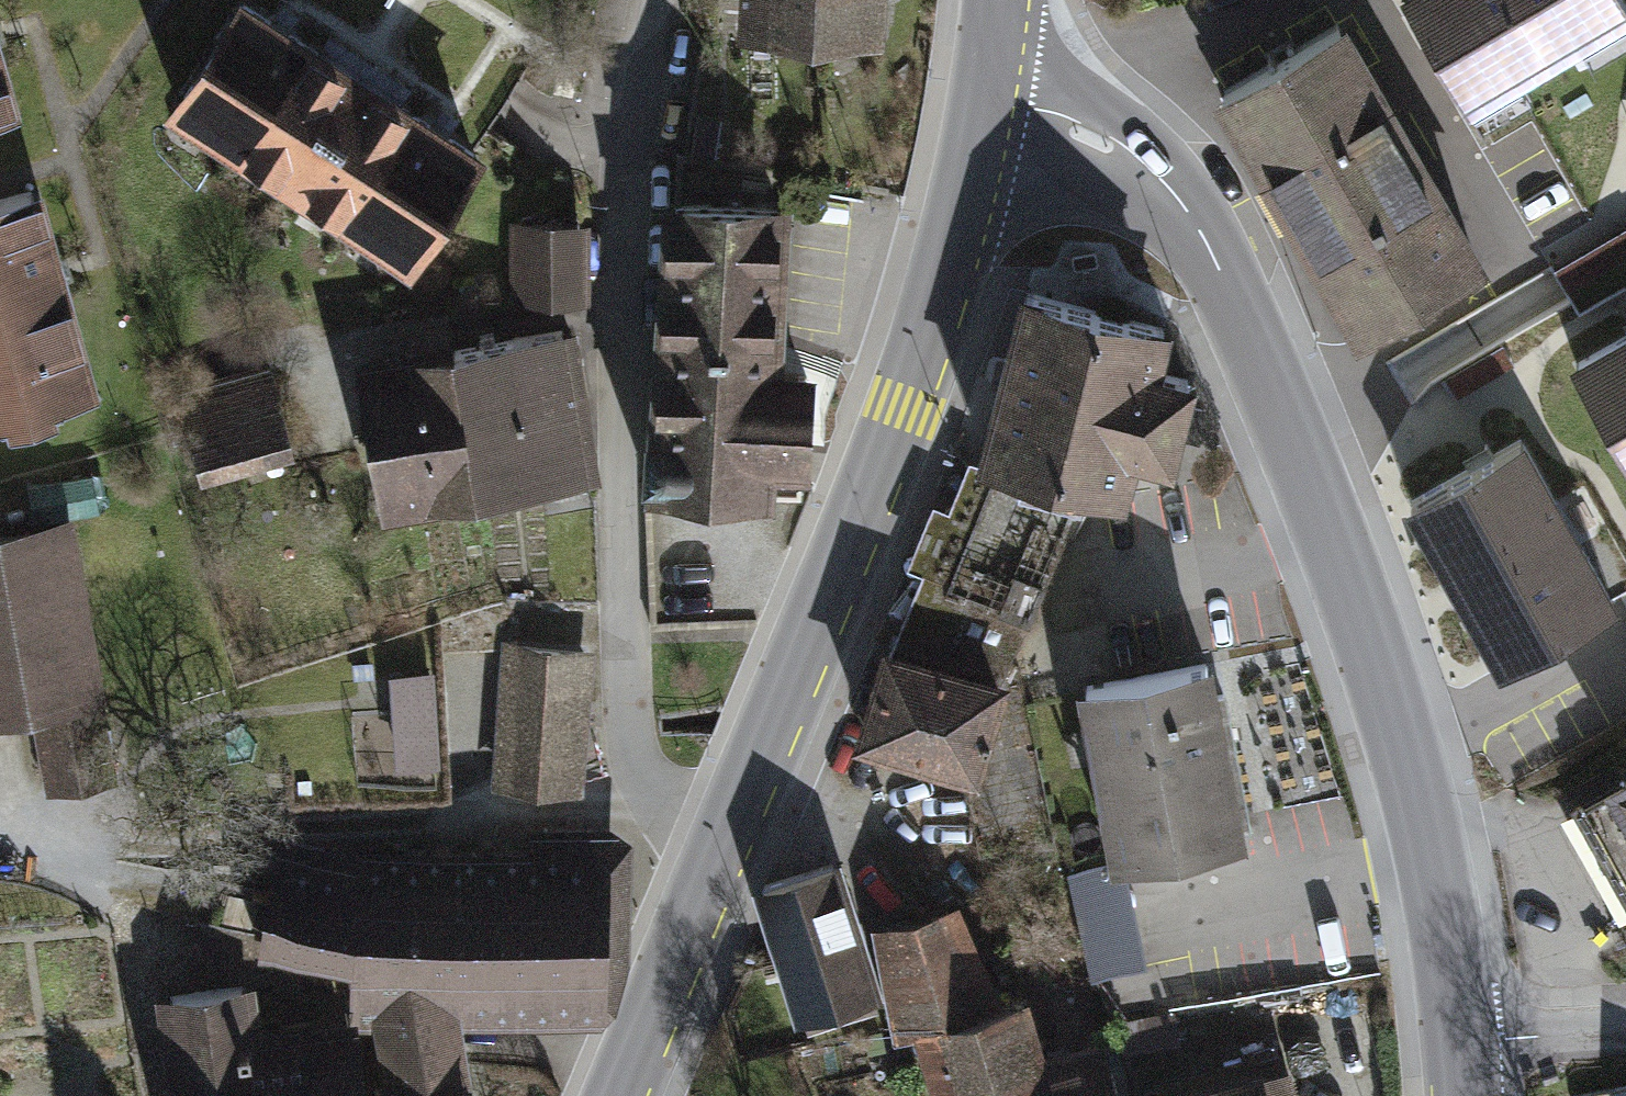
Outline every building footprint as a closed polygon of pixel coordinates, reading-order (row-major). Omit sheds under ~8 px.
[(813,0),(754,0),(753,27),(812,30),(813,0)] [(812,30),(870,33),(872,0),(813,0),(812,30)] [(1623,0),(1408,0),(1468,102),(1625,9),(1625,5),(1623,0)] [(244,4),(183,97),(414,245),(473,152),(372,87),(379,77),(378,68),(360,57),(352,59),(345,70),(244,4)] [(1333,29),(1228,91),(1322,248),(1427,186),(1333,29)] [(0,81),(0,119),(10,116),(0,81)] [(1427,186),(1322,248),(1368,328),(1473,266),(1427,186)] [(0,200),(0,420),(87,396),(30,191),(0,200)] [(646,433),(644,476),(800,486),(806,377),(770,372),(779,211),(675,205),(660,433),(646,433)] [(577,289),(577,225),(525,224),(525,289),(577,289)] [(1152,371),(1163,329),(1026,293),(984,455),(999,459),(1089,482),(1121,491),(1132,448),(1167,458),(1174,432),(1196,438),(1204,409),(1182,403),(1188,380),(1152,371)] [(514,339),(538,478),(586,470),(572,392),(586,391),(583,367),(568,368),(560,331),(514,339)] [(1575,365),(1625,451),(1625,336),(1575,365)] [(538,478),(514,339),(454,350),(468,427),(479,487),(538,478)] [(404,439),(468,427),(454,350),(366,366),(371,394),(395,390),(404,439)] [(267,361),(178,387),(200,459),(289,434),(267,361)] [(395,390),(371,394),(374,410),(362,412),(365,428),(377,425),(391,503),(479,487),(468,427),(404,439),(395,390)] [(1520,440),(1411,502),(1503,664),(1612,602),(1520,440)] [(999,459),(993,472),(1078,495),(1090,499),(1094,490),(1091,485),(1089,482),(999,459)] [(1078,495),(993,472),(947,583),(937,579),(904,654),(890,650),(864,731),(933,752),(929,765),(971,778),(984,848),(1049,835),(1018,668),(1007,663),(1078,495)] [(0,536),(0,705),(88,688),(58,525),(0,536)] [(582,655),(512,650),(502,778),(573,783),(582,655)] [(1237,832),(1205,664),(1086,686),(1118,854),(1237,832)] [(416,701),(370,704),(375,794),(421,792),(416,701)] [(109,774),(96,704),(37,716),(50,785),(109,774)] [(1625,884),(1625,780),(1582,805),(1625,884)] [(541,866),(444,864),(443,996),(603,996),(608,832),(540,833),(541,866)] [(358,998),(383,997),(443,996),(444,864),(413,865),(413,849),(360,847),(359,864),(284,850),(268,939),(211,928),(208,948),(287,962),(289,943),(359,953),(358,998)] [(1144,967),(1120,857),(1069,868),(1093,978),(1144,967)] [(832,865),(764,886),(808,1031),(876,1010),(832,865)] [(886,931),(899,1034),(935,1025),(954,1095),(1117,1095),(1103,1050),(1039,1066),(1023,1000),(999,1007),(951,914),(886,931)] [(183,1095),(399,1095),(394,1068),(379,1068),(378,1051),(351,1053),(335,1029),(250,1043),(242,988),(169,996),(183,1095)] [(399,1095),(460,1095),(443,996),(383,997),(394,1068),(399,1095)] [(1171,1018),(1119,1033),(1125,1051),(1176,1036),(1171,1018)] [(1245,1053),(1254,1080),(1284,1071),(1276,1043),(1245,1053)] [(1204,1095),(1258,1095),(1254,1080),(1203,1094),(1204,1095)]
